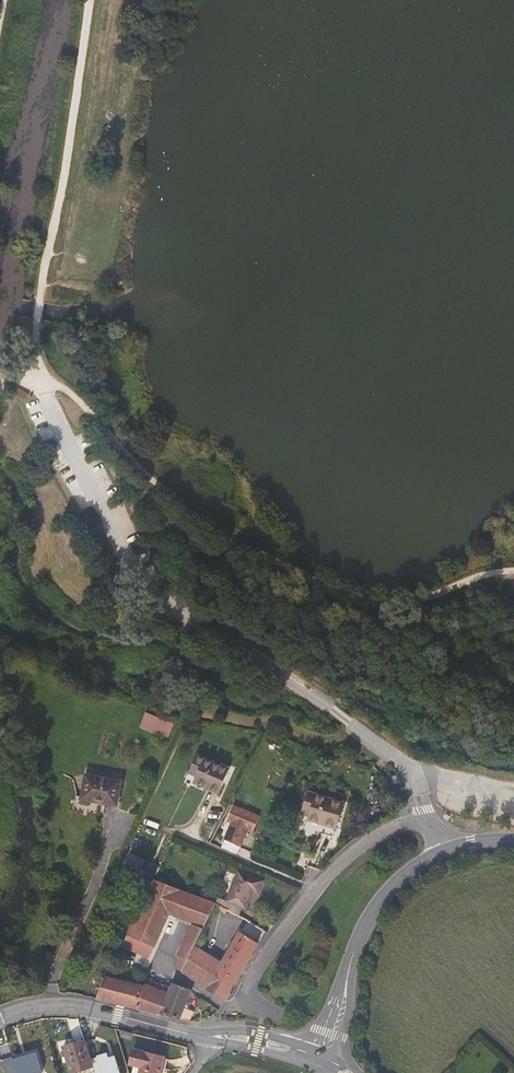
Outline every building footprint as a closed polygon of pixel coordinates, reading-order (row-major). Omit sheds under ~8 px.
[(102,526),(84,513),(79,520),(98,533),(102,526)] [(155,750),(161,737),(136,726),(130,738),(155,750)] [(206,780),(204,784),(215,789),(225,765),(192,750),(187,761),(193,764),(191,770),(189,773),(206,780)] [(184,768),(191,770),(193,764),(187,761),(184,768)] [(187,777),(204,784),(206,780),(189,773),(187,777)] [(84,785),(74,807),(105,821),(115,799),(84,785)] [(321,818),(320,822),(331,825),(338,800),(304,790),(301,802),(307,804),(306,810),(305,814),(321,818)] [(245,821),(251,823),(255,812),(229,802),(223,816),(228,819),(217,845),(226,849),(228,844),(235,847),(243,825),(245,821)] [(304,818),(320,822),(321,818),(305,814),(304,818)] [(212,891),(209,896),(209,897),(220,904),(234,913),(239,906),(243,907),(252,890),(256,892),(262,882),(239,869),(223,897),(212,891)] [(164,907),(186,916),(199,920),(206,904),(209,897),(209,896),(150,876),(149,879),(143,891),(137,905),(132,916),(127,927),(150,937),(164,907)] [(122,898),(137,905),(143,891),(128,885),(122,898)] [(217,911),(220,904),(209,897),(206,904),(217,911)] [(114,928),(124,933),(127,927),(132,916),(122,912),(114,928)] [(199,920),(186,916),(170,952),(173,954),(171,959),(179,963),(190,939),(199,920)] [(146,946),(150,937),(127,927),(124,933),(123,936),(146,946)] [(197,943),(190,939),(179,963),(175,971),(220,1001),(239,967),(253,943),(233,932),(215,964),(193,950),(197,943)] [(121,951),(117,948),(113,957),(125,961),(126,957),(119,955),(121,951)] [(98,989),(95,997),(127,1005),(132,1006),(142,983),(106,974),(105,975),(97,973),(90,986),(98,989)] [(166,991),(142,981),(142,983),(132,1006),(173,1016),(179,1005),(187,988),(171,981),(166,991)] [(179,1005),(173,1016),(183,1019),(187,1009),(179,1005)] [(117,1023),(119,1027),(129,1032),(131,1028),(117,1023)] [(82,1031),(62,1037),(70,1061),(90,1056),(82,1031)] [(141,1053),(135,1066),(149,1072),(161,1050),(133,1035),(127,1046),(141,1053)] [(0,1060),(0,1066),(3,1072),(33,1072),(41,1070),(32,1049),(10,1059),(9,1056),(0,1060)]
